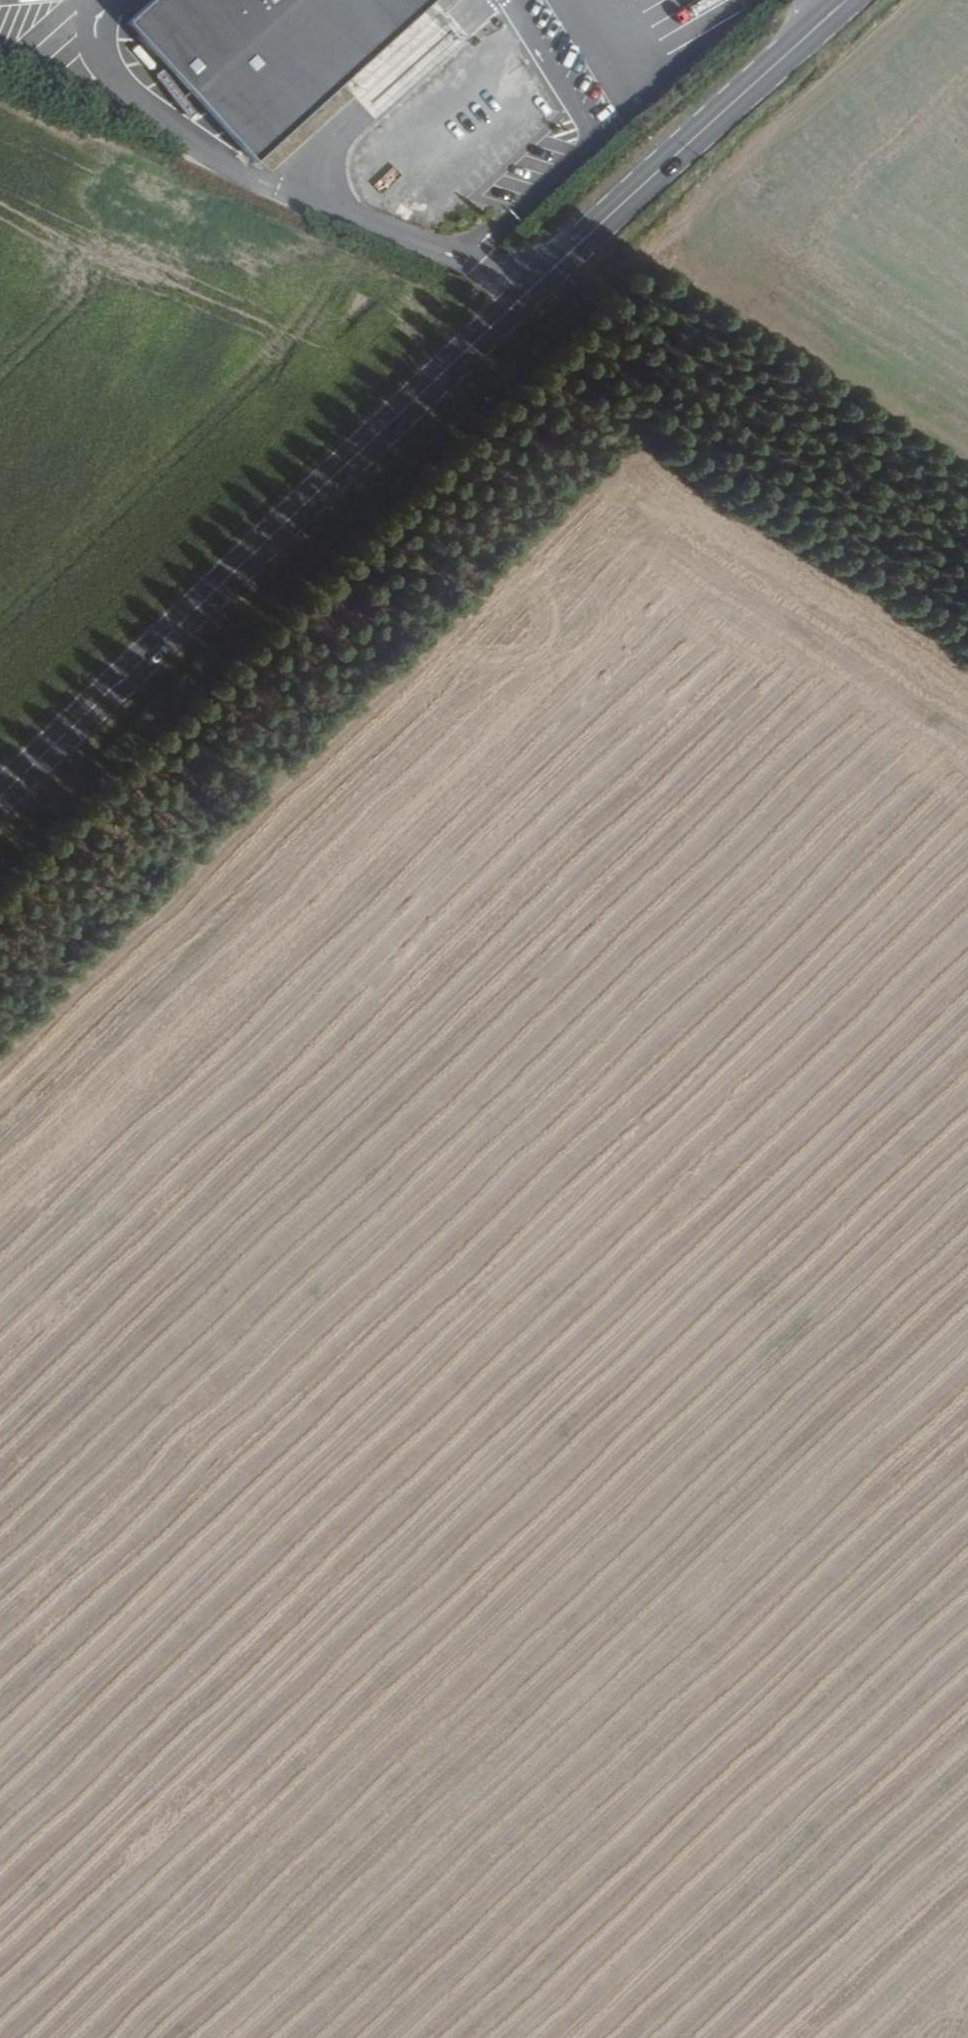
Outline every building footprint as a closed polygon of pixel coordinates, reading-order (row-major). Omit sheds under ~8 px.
[(264,173),(439,7),(432,0),(169,0),(132,35),(264,173)]
